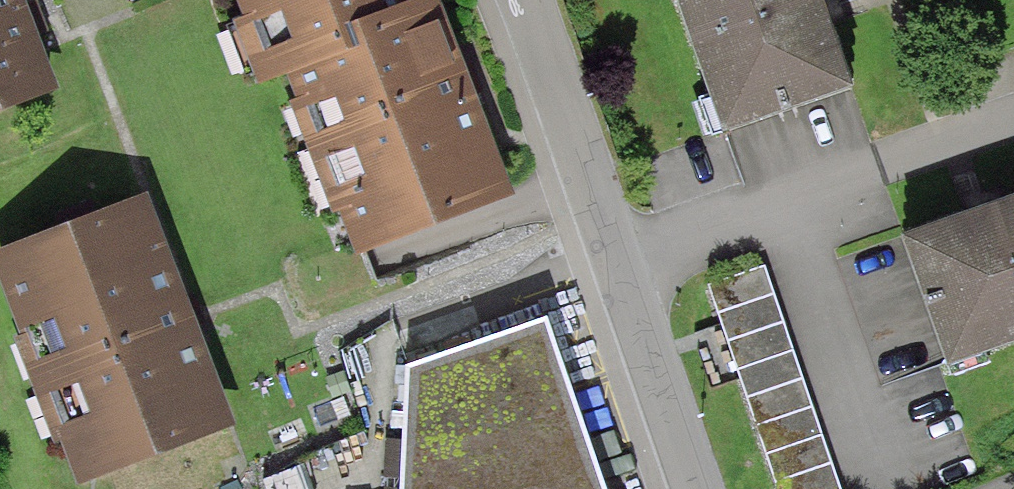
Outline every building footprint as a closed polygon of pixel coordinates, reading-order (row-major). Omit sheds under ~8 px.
[(65,95),(27,0),(0,0),(0,120),(65,95)] [(256,90),(287,77),(350,52),(343,34),(421,4),(419,0),(233,0),(241,20),(230,24),(256,90)] [(421,4),(343,34),(350,52),(287,77),(298,103),(287,107),(332,222),(341,219),(359,264),(518,202),(472,86),(438,0),(429,0),(421,4)] [(724,137),(854,93),(825,10),(822,0),(678,0),(724,137)] [(80,488),(233,427),(141,197),(0,253),(0,284),(21,337),(13,340),(55,445),(64,445),(80,488)] [(944,372),(1013,347),(1013,200),(978,212),(899,239),(944,372)] [(707,287),(776,488),(838,488),(762,268),(707,287)] [(593,459),(544,326),(409,372),(402,488),(604,488),(593,459)]
